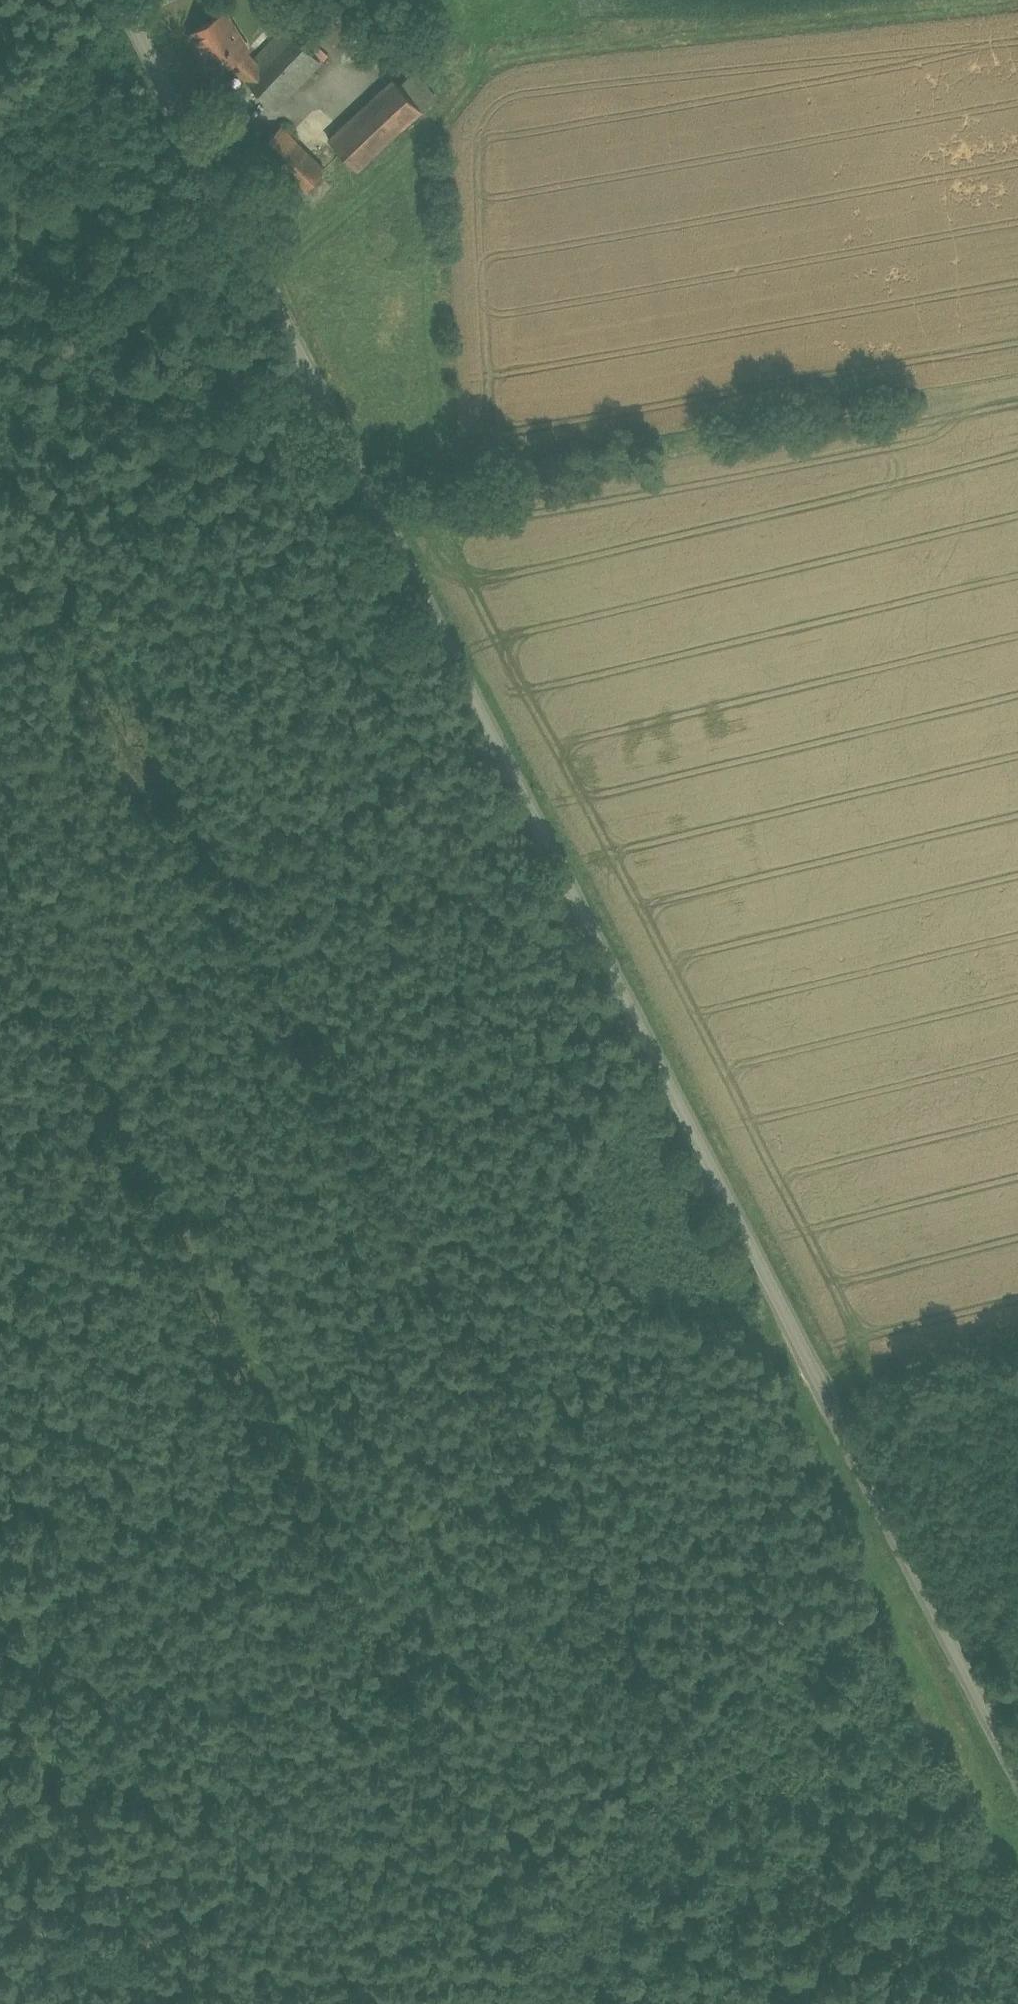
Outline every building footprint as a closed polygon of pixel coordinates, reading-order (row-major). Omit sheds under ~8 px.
[(224,11),(191,31),(206,54),(203,56),(214,73),(229,63),(247,80),(263,67),(255,59),(247,52),(249,50),(224,11)] [(321,61),(286,27),(255,59),(263,67),(247,80),(247,81),(275,108),(321,61)] [(397,89),(421,115),(437,100),(427,89),(414,74),(397,89)] [(392,83),(326,143),(357,177),(423,117),(421,115),(397,89),(392,83)] [(325,169),(281,126),(260,148),(304,191),(325,169)]
